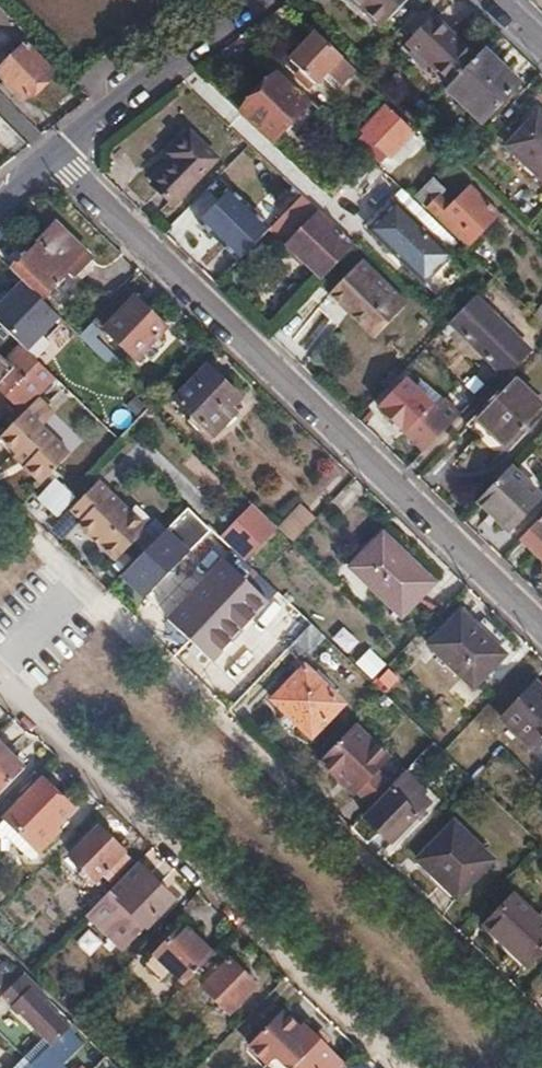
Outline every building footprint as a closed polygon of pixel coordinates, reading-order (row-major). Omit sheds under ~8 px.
[(379,27),(405,0),(351,0),(379,27)] [(2,26),(12,36),(0,48),(0,49),(10,59),(0,70),(0,73),(23,97),(50,69),(26,44),(23,47),(19,42),(27,33),(0,5),(0,28),(2,26)] [(408,43),(450,84),(474,59),(431,19),(408,43)] [(357,73),(317,33),(291,60),(300,67),(293,74),(306,87),(324,69),(343,87),(357,73)] [(450,84),(447,88),(481,120),(517,81),(484,49),(474,59),(450,84)] [(274,75),(241,110),(273,142),(307,107),(274,75)] [(364,135),(361,139),(386,163),(391,157),(397,162),(417,141),(384,108),(362,131),(364,135)] [(507,145),(541,179),(541,119),(537,114),(507,145)] [(194,130),(182,143),(190,151),(184,157),(160,182),(179,201),(221,157),(194,130)] [(190,151),(182,143),(176,149),(184,157),(190,151)] [(418,196),(465,242),(472,235),(493,212),(468,188),(450,206),(436,192),(440,187),(432,180),(418,196)] [(271,227),(272,225),(233,187),(201,221),(216,237),(221,233),(231,242),(245,255),(271,227)] [(355,245),(302,195),(272,225),(271,227),(323,278),(355,245)] [(397,201),(370,230),(425,282),(452,254),(397,201)] [(26,257),(12,270),(23,280),(41,298),(65,273),(72,280),(91,260),(56,226),(37,245),(38,246),(27,258),(26,257)] [(472,235),(465,242),(472,249),(479,241),(472,235)] [(361,263),(331,294),(374,336),(404,304),(361,263)] [(0,303),(0,326),(20,345),(27,351),(60,316),(41,298),(23,280),(0,303)] [(475,298),(452,322),(503,373),(527,349),(502,324),(475,298)] [(134,300),(105,329),(134,357),(163,328),(134,300)] [(101,332),(92,323),(79,335),(89,345),(101,332)] [(20,345),(5,361),(0,356),(0,387),(26,411),(36,401),(43,393),(56,380),(27,351),(20,345)] [(206,367),(174,399),(213,436),(232,416),(227,412),(239,399),(206,367)] [(512,378),(475,416),(506,447),(541,409),(541,408),(512,378)] [(379,408),(424,451),(450,424),(459,415),(444,400),(435,409),(406,380),(379,408)] [(108,424),(126,428),(130,411),(112,407),(108,424)] [(0,439),(0,441),(18,458),(27,468),(24,471),(40,486),(55,471),(69,456),(24,414),(0,439)] [(27,468),(18,458),(14,462),(24,471),(27,468)] [(508,468),(477,499),(509,529),(540,498),(508,468)] [(54,482),(38,499),(54,514),(70,498),(54,482)] [(134,543),(144,552),(166,529),(156,520),(147,529),(97,482),(70,511),(81,523),(78,527),(117,562),(134,543)] [(233,550),(246,563),(279,529),(253,503),(219,537),(233,550)] [(302,505),(279,529),(293,543),(316,519),(302,505)] [(144,552),(121,577),(140,595),(161,573),(206,524),(187,506),(166,529),(144,552)] [(522,537),(541,557),(541,517),(522,537)] [(380,539),(353,568),(400,612),(429,582),(413,567),(411,569),(380,539)] [(246,563),(233,550),(167,619),(211,660),(277,592),(246,563)] [(460,615),(429,647),(472,688),(512,647),(476,613),(468,622),(460,615)] [(311,625),(288,650),(299,661),(323,636),(311,625)] [(412,641),(403,650),(412,658),(420,649),(412,641)] [(180,642),(172,659),(194,669),(202,652),(180,642)] [(352,661),(369,678),(383,663),(366,646),(352,661)] [(386,666),(370,678),(381,691),(396,678),(386,666)] [(305,668),(274,701),(310,735),(341,702),(305,668)] [(501,719),(541,757),(541,692),(534,684),(501,719)] [(351,728),(319,761),(359,798),(361,795),(372,806),(388,790),(395,782),(384,771),(390,764),(351,728)] [(23,768),(0,744),(0,791),(23,768)] [(395,782),(388,790),(391,793),(366,819),(396,846),(431,809),(407,785),(413,779),(405,772),(395,782)] [(0,824),(0,838),(1,839),(5,836),(21,852),(30,843),(38,851),(59,829),(54,824),(70,809),(42,781),(20,804),(0,824)] [(452,824),(419,860),(433,873),(435,871),(459,894),(490,860),(452,824)] [(97,827),(69,855),(91,876),(86,882),(91,888),(97,883),(103,888),(131,860),(97,827)] [(170,898),(134,863),(111,886),(84,914),(120,949),(170,898)] [(486,926),(527,965),(541,948),(541,925),(513,898),(486,926)] [(153,955),(182,984),(190,975),(212,953),(182,924),(153,955)] [(255,987),(216,950),(212,953),(190,975),(229,1013),(255,987)] [(4,982),(13,973),(5,966),(0,971),(0,978),(4,982)] [(63,1062),(82,1042),(44,1003),(47,1000),(22,975),(4,993),(3,994),(52,1043),(32,1062),(27,1067),(68,1067),(63,1062)] [(341,1064),(301,1025),(298,1028),(283,1013),(250,1046),(265,1062),(273,1055),(286,1067),(337,1067),(341,1064)]
